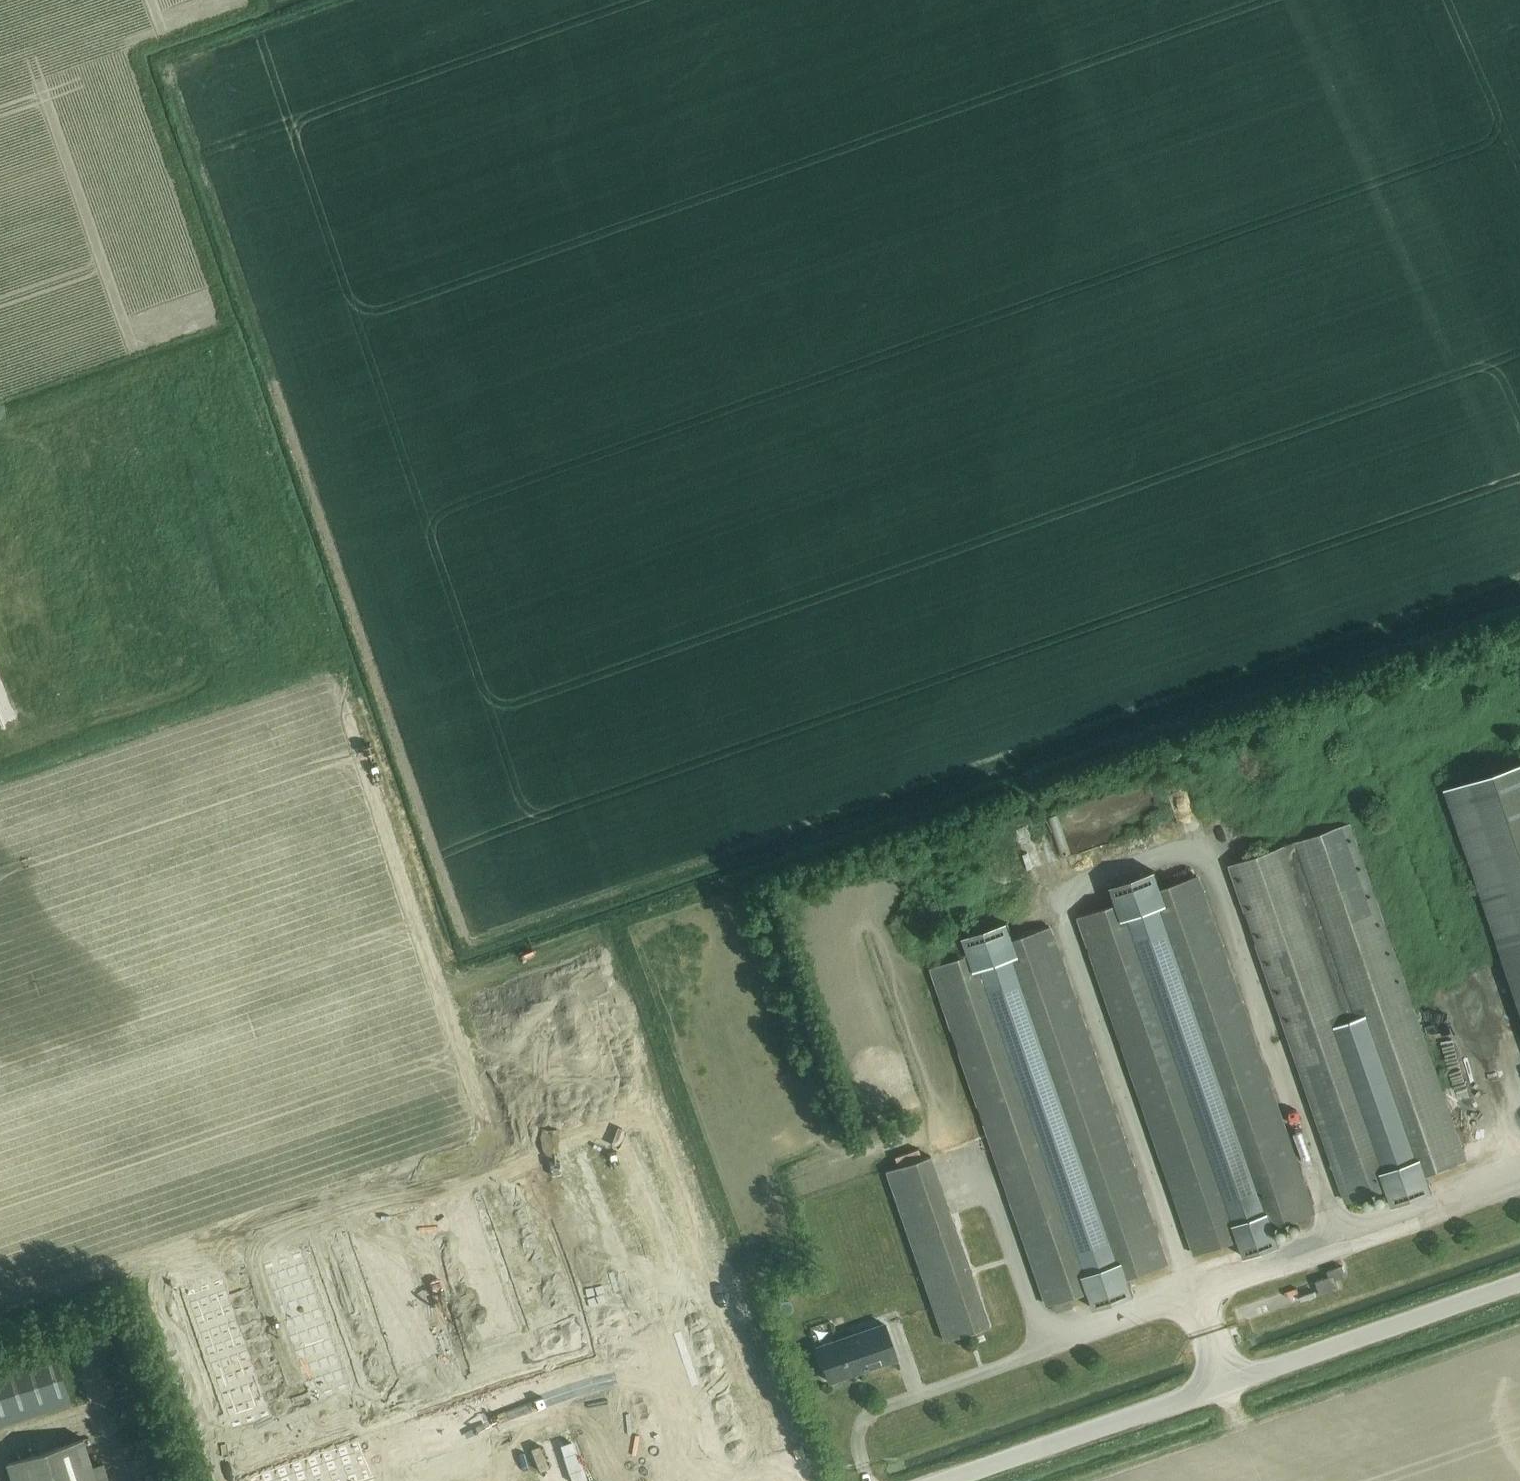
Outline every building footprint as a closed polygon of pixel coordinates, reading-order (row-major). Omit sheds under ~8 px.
[(1503,959),(1519,1007),(1519,764),(1445,790),(1503,959)] [(1348,823),(1231,864),(1348,1201),(1387,1188),(1392,1206),(1432,1192),(1426,1174),(1465,1161),(1348,823)] [(1121,902),(1080,916),(1197,1254),(1235,1240),(1241,1258),(1281,1244),(1275,1226),(1314,1213),(1197,876),(1161,888),(1155,871),(1115,885),(1121,902)] [(974,953),(933,967),(1049,1304),(1100,1287),(1106,1304),(1146,1291),(1140,1273),(1166,1264),(1050,926),(1014,939),(1008,922),(968,935),(974,953)] [(945,1340),(946,1340),(989,1325),(930,1155),(887,1170),(945,1340)] [(344,1254),(309,1268),(314,1282),(349,1268),(344,1254)] [(427,1258),(392,1273),(397,1286),(432,1271),(427,1258)] [(1321,1295),(1339,1288),(1336,1278),(1346,1275),(1343,1266),(1328,1271),(1329,1276),(1316,1281),(1321,1295)] [(349,1268),(314,1282),(319,1296),(355,1282),(349,1268)] [(821,1273),(808,1276),(812,1291),(825,1288),(821,1273)] [(262,1282),(222,1298),(228,1313),(268,1297),(262,1282)] [(355,1282),(319,1296),(324,1309),(360,1296),(355,1282)] [(438,1285),(403,1299),(408,1313),(444,1299),(438,1285)] [(360,1296),(324,1309),(330,1323),(365,1310),(360,1296)] [(268,1297),(228,1313),(233,1326),(273,1310),(268,1297)] [(444,1299),(408,1313),(413,1326),(448,1312),(444,1299)] [(198,1307),(163,1320),(168,1334),(203,1321),(198,1307)] [(365,1310),(330,1323),(335,1337),(370,1325),(365,1310)] [(272,1311),(233,1326),(238,1339),(277,1324),(272,1311)] [(449,1312),(413,1326),(418,1339),(454,1326),(449,1312)] [(203,1321),(168,1334),(173,1348),(208,1335),(203,1321)] [(885,1323),(817,1347),(828,1381),(896,1357),(885,1323)] [(277,1324),(238,1339),(243,1352),(282,1337),(277,1324)] [(370,1325),(335,1338),(339,1351),(375,1338),(370,1325)] [(454,1326),(418,1339),(423,1352),(459,1339),(454,1326)] [(208,1335),(173,1348),(178,1361),(212,1348),(208,1335)] [(282,1337),(243,1352),(248,1365),(287,1351),(282,1337)] [(375,1338),(339,1352),(344,1365),(380,1352),(375,1338)] [(459,1339),(423,1352),(428,1365),(464,1352),(459,1339)] [(0,1364),(0,1422),(70,1400),(53,1347),(0,1364)] [(212,1348),(178,1361),(183,1374),(217,1362),(212,1348)] [(287,1351),(248,1365),(253,1379),(292,1364),(287,1351)] [(380,1352),(344,1365),(349,1379),(385,1365),(380,1352)] [(217,1362),(183,1374),(187,1387),(222,1374),(217,1362)] [(292,1364),(253,1379),(258,1392),(297,1378),(292,1364)] [(385,1365),(349,1379),(354,1392),(389,1379),(385,1365)] [(222,1374),(187,1388),(192,1400),(226,1388),(222,1374)] [(297,1378),(258,1392),(263,1405),(302,1391),(297,1378)] [(226,1388),(192,1400),(196,1413),(231,1401),(226,1388)] [(302,1391),(264,1405),(268,1418),(307,1404),(302,1391)] [(231,1401),(196,1414),(201,1425),(236,1413),(231,1401)] [(236,1413),(201,1426),(205,1438),(240,1425),(236,1413)] [(103,1461),(92,1465),(83,1438),(6,1462),(12,1480),(110,1480),(103,1461)] [(306,1472),(310,1480),(325,1480),(319,1467),(306,1472)] [(293,1477),(294,1480),(309,1480),(306,1472),(293,1477)]
